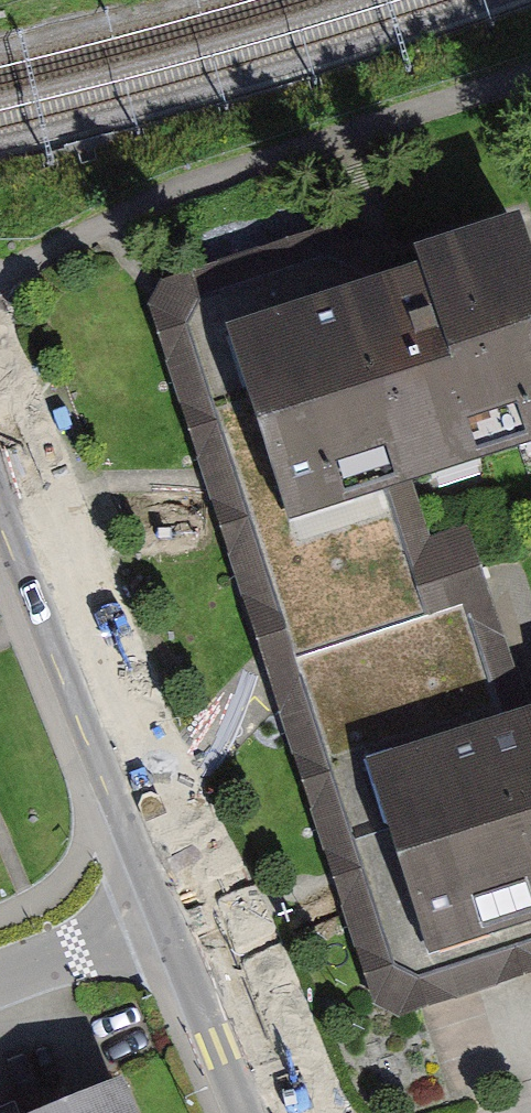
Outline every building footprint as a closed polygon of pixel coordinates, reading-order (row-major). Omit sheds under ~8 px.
[(224,305),(311,553),(428,513),(530,477),(530,277),(506,206),(373,253),(224,305)] [(373,253),(329,223),(160,276),(145,300),(372,1008),(396,1018),(530,973),(530,938),(439,965),(369,727),(520,683),(467,524),(434,533),(428,513),(311,553),(224,305),(373,253)] [(369,727),(439,965),(530,938),(530,680),(520,683),(369,727)] [(62,1112),(156,1112),(146,1083),(62,1112)]
